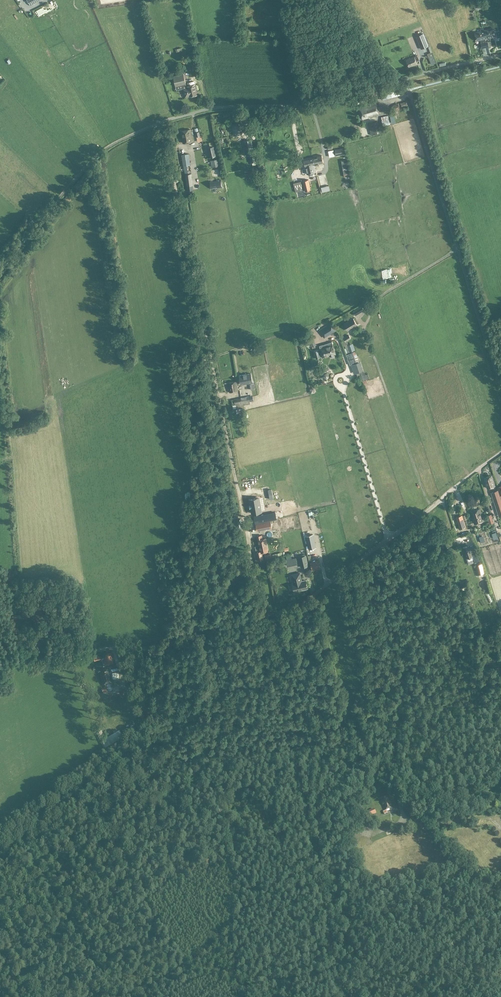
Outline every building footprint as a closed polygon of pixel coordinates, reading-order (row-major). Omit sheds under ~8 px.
[(474,5),(476,10),(490,7),(489,1),(474,5)] [(485,30),(486,38),(490,37),(490,40),(494,39),(494,37),(496,36),(494,28),(485,30)] [(475,32),(477,41),(482,39),(483,43),(481,43),(482,48),(489,46),(487,42),(486,42),(485,38),(486,38),(485,30),(484,30),(483,29),(480,29),(481,31),(475,32)] [(428,46),(424,34),(416,37),(421,49),(428,46)] [(431,51),(425,53),(429,65),(435,63),(431,51)] [(420,62),(418,59),(419,59),(418,55),(406,60),(409,67),(414,65),(420,62)] [(189,96),(198,94),(195,84),(187,86),(187,87),(186,87),(186,84),(183,74),(174,76),(176,86),(182,85),(183,89),(185,97),(189,96)] [(390,89),(392,95),(400,93),(398,86),(390,89)] [(406,100),(400,103),(403,109),(409,107),(406,100)] [(364,120),(363,119),(379,114),(377,107),(380,106),(379,103),(376,104),(376,102),(359,107),(362,116),(359,117),(360,121),(364,120)] [(399,102),(391,106),(394,111),(401,108),(399,102)] [(368,123),(369,126),(374,125),(376,134),(380,133),(376,121),(368,123)] [(242,122),(232,123),(234,135),(244,133),(242,122)] [(181,131),(183,143),(193,141),(190,129),(181,131)] [(251,140),(247,141),(248,147),(245,148),(246,156),(254,155),(251,140)] [(208,147),(210,157),(216,156),(214,146),(208,147)] [(190,165),(188,154),(182,154),(183,165),(190,165)] [(317,157),(313,158),(314,164),(315,167),(318,166),(318,163),(323,162),(322,155),(317,156),(317,157)] [(314,164),(313,158),(304,160),(307,174),(316,172),(315,167),(314,164)] [(220,165),(219,159),(211,160),(212,167),(220,165)] [(222,187),(221,179),(217,180),(217,181),(210,182),(211,188),(222,187)] [(302,181),(305,190),(305,191),(311,189),(308,179),(302,181)] [(305,190),(302,181),(293,183),(296,192),(305,190)] [(407,259),(402,261),(406,271),(411,269),(407,259)] [(355,315),(364,310),(362,306),(353,311),(355,315)] [(353,318),(344,324),(348,330),(357,325),(353,318)] [(324,338),(336,330),(332,323),(320,330),(324,338)] [(348,344),(347,340),(346,342),(343,342),(344,346),(345,346),(346,348),(344,349),(346,353),(355,350),(353,343),(348,344)] [(335,353),(332,345),(332,342),(324,344),(325,345),(323,346),(323,345),(320,346),(320,348),(321,349),(318,350),(314,351),(316,358),(320,357),(320,355),(322,355),(323,357),(330,355),(330,356),(334,355),(334,354),(335,353)] [(356,351),(346,355),(350,365),(353,364),(360,362),(356,351)] [(360,372),(363,371),(360,362),(353,364),(356,373),(360,372)] [(363,371),(360,372),(363,382),(364,384),(367,382),(367,381),(366,379),(369,378),(368,374),(366,374),(365,374),(365,373),(364,373),(363,371)] [(254,382),(253,382),(251,373),(239,375),(240,382),(247,380),(248,383),(250,383),(251,389),(255,389),(254,382)] [(238,390),(236,381),(228,383),(230,392),(238,390)] [(242,398),(243,405),(250,403),(248,396),(242,398)] [(243,405),(242,398),(234,399),(236,409),(243,408),(242,405),(243,405)] [(490,487),(490,488),(494,486),(491,476),(486,478),(484,479),(487,488),(490,487)] [(494,500),(499,517),(500,516),(500,501),(498,491),(491,493),(494,500)] [(250,500),(251,505),(251,509),(252,513),(261,512),(259,498),(250,500)] [(483,521),(479,509),(470,512),(474,524),(483,521)] [(277,519),(276,512),(255,516),(256,523),(277,519)] [(465,527),(462,515),(456,517),(460,529),(465,527)] [(257,531),(272,528),(271,521),(256,524),(257,531)] [(263,539),(262,535),(257,536),(258,540),(259,546),(255,546),(256,552),(258,560),(263,559),(262,553),(268,552),(266,543),(267,543),(266,538),(263,539)] [(316,547),(315,543),(313,535),(306,536),(309,549),(313,548),(316,547)] [(467,558),(473,556),(475,562),(479,561),(474,545),(470,547),(469,546),(463,548),(467,558)] [(306,556),(299,557),(301,567),(308,566),(306,556)] [(323,558),(315,560),(318,573),(326,572),(325,567),(326,567),(324,562),(324,563),(323,558)] [(289,568),(298,566),(296,559),(287,561),(289,568)] [(476,565),(477,569),(477,571),(478,572),(478,574),(479,574),(484,572),(483,568),(482,564),(476,565)] [(304,590),(307,589),(308,588),(306,580),(302,581),(300,573),(292,575),(294,583),(293,584),(295,592),(303,590),(304,590)] [(105,667),(113,665),(111,654),(103,656),(105,667)] [(104,682),(102,672),(95,674),(95,677),(91,678),(92,684),(96,683),(97,687),(103,686),(104,690),(109,689),(107,681),(104,682)] [(117,700),(124,698),(123,691),(116,693),(115,692),(110,693),(111,694),(104,695),(105,702),(112,701),(112,702),(118,701),(117,700)] [(385,810),(392,807),(387,796),(381,798),(385,810)] [(365,812),(367,817),(376,813),(374,808),(365,812)] [(493,854),(495,864),(500,863),(500,857),(500,853),(493,854)]
